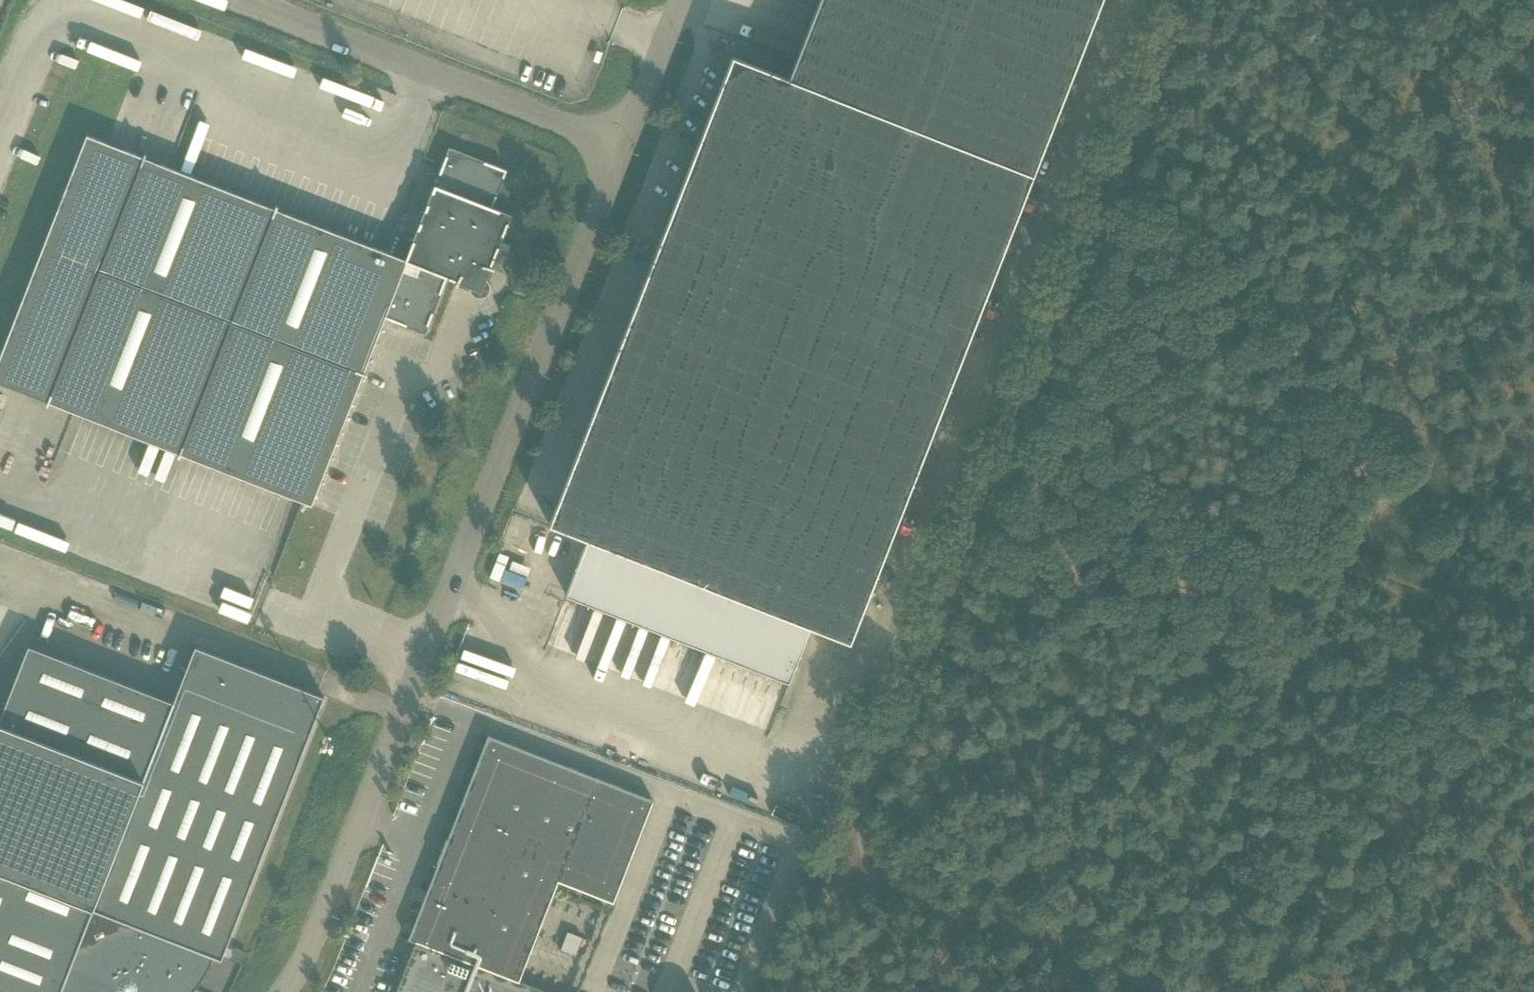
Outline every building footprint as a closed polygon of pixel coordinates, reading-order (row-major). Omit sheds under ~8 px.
[(1101,0),(819,0),(796,59),(795,61),(788,79),(732,57),(549,524),(549,525),(588,540),(566,596),(789,683),(810,627),(849,643),(1101,0)] [(170,154),(186,101),(171,97),(156,149),(170,154)] [(457,286),(458,283),(481,292),(491,269),(493,270),(494,269),(490,267),(511,215),(492,208),(506,171),(449,148),(405,260),(86,136),(0,356),(0,384),(311,505),(363,374),(366,376),(366,374),(363,373),(385,318),(425,334),(446,278),(457,282),(455,285),(457,286)] [(210,956),(221,960),(323,697),(195,647),(173,703),(28,646),(0,718),(0,991),(188,991),(195,983),(200,975),(205,966),(210,956)] [(519,982),(556,885),(611,907),(653,800),(488,736),(408,940),(415,943),(396,991),(545,991),(519,982)]
